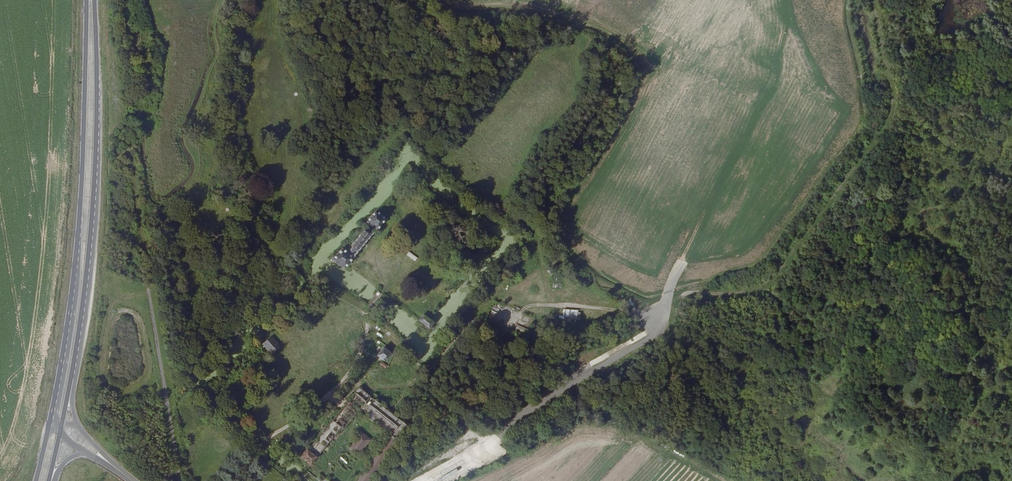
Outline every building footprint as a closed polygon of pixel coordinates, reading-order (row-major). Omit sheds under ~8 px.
[(354,259),(386,220),(384,219),(378,214),(376,212),(371,218),(367,223),(369,225),(346,253),(343,249),(339,253),(334,259),(333,258),(331,261),(334,264),(335,263),(345,270),(348,266),(353,259),(354,259)] [(418,258),(410,252),(408,255),(416,261),(418,258)] [(579,310),(564,310),(564,315),(560,315),(559,319),(578,320),(581,320),(581,312),(579,312),(579,310)] [(430,321),(423,316),(419,322),(430,330),(434,324),(430,321)] [(280,346),(271,337),(263,344),(272,354),(280,346)] [(392,355),(385,349),(378,357),(384,362),(385,361),(386,362),(392,355)] [(393,436),(361,480),(371,480),(399,442),(409,428),(360,389),(316,444),(315,442),(301,459),(310,466),(312,467),(326,450),(327,451),(335,442),(333,440),(337,436),(339,438),(360,412),(393,436)] [(427,394),(424,392),(418,400),(422,403),(427,394)] [(370,442),(360,434),(349,449),(359,457),(370,442)] [(307,472),(317,480),(318,480),(328,480),(321,476),(319,478),(310,470),(307,472)]
